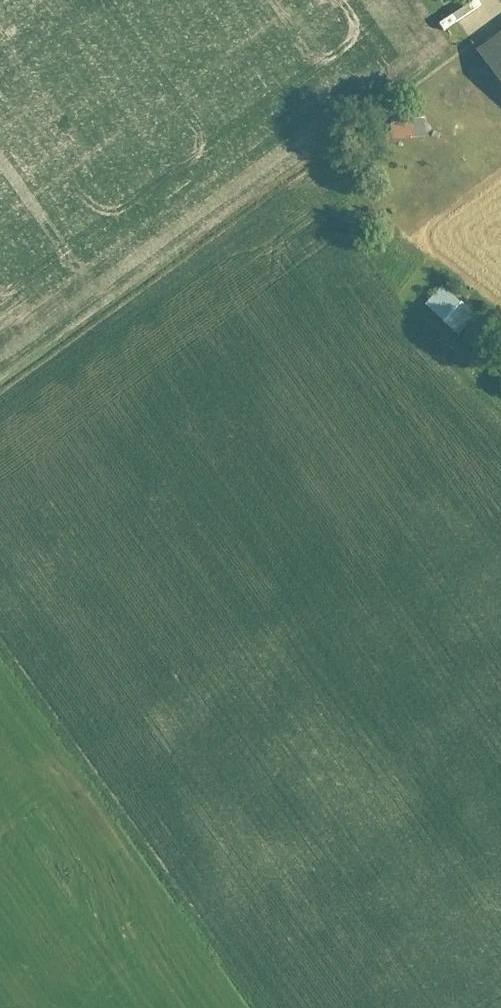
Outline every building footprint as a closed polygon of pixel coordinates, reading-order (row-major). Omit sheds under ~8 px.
[(476,52),(500,86),(500,34),(476,52)] [(413,138),(414,123),(398,121),(396,137),(413,138)] [(457,337),(476,317),(442,288),(424,306),(457,337)]
